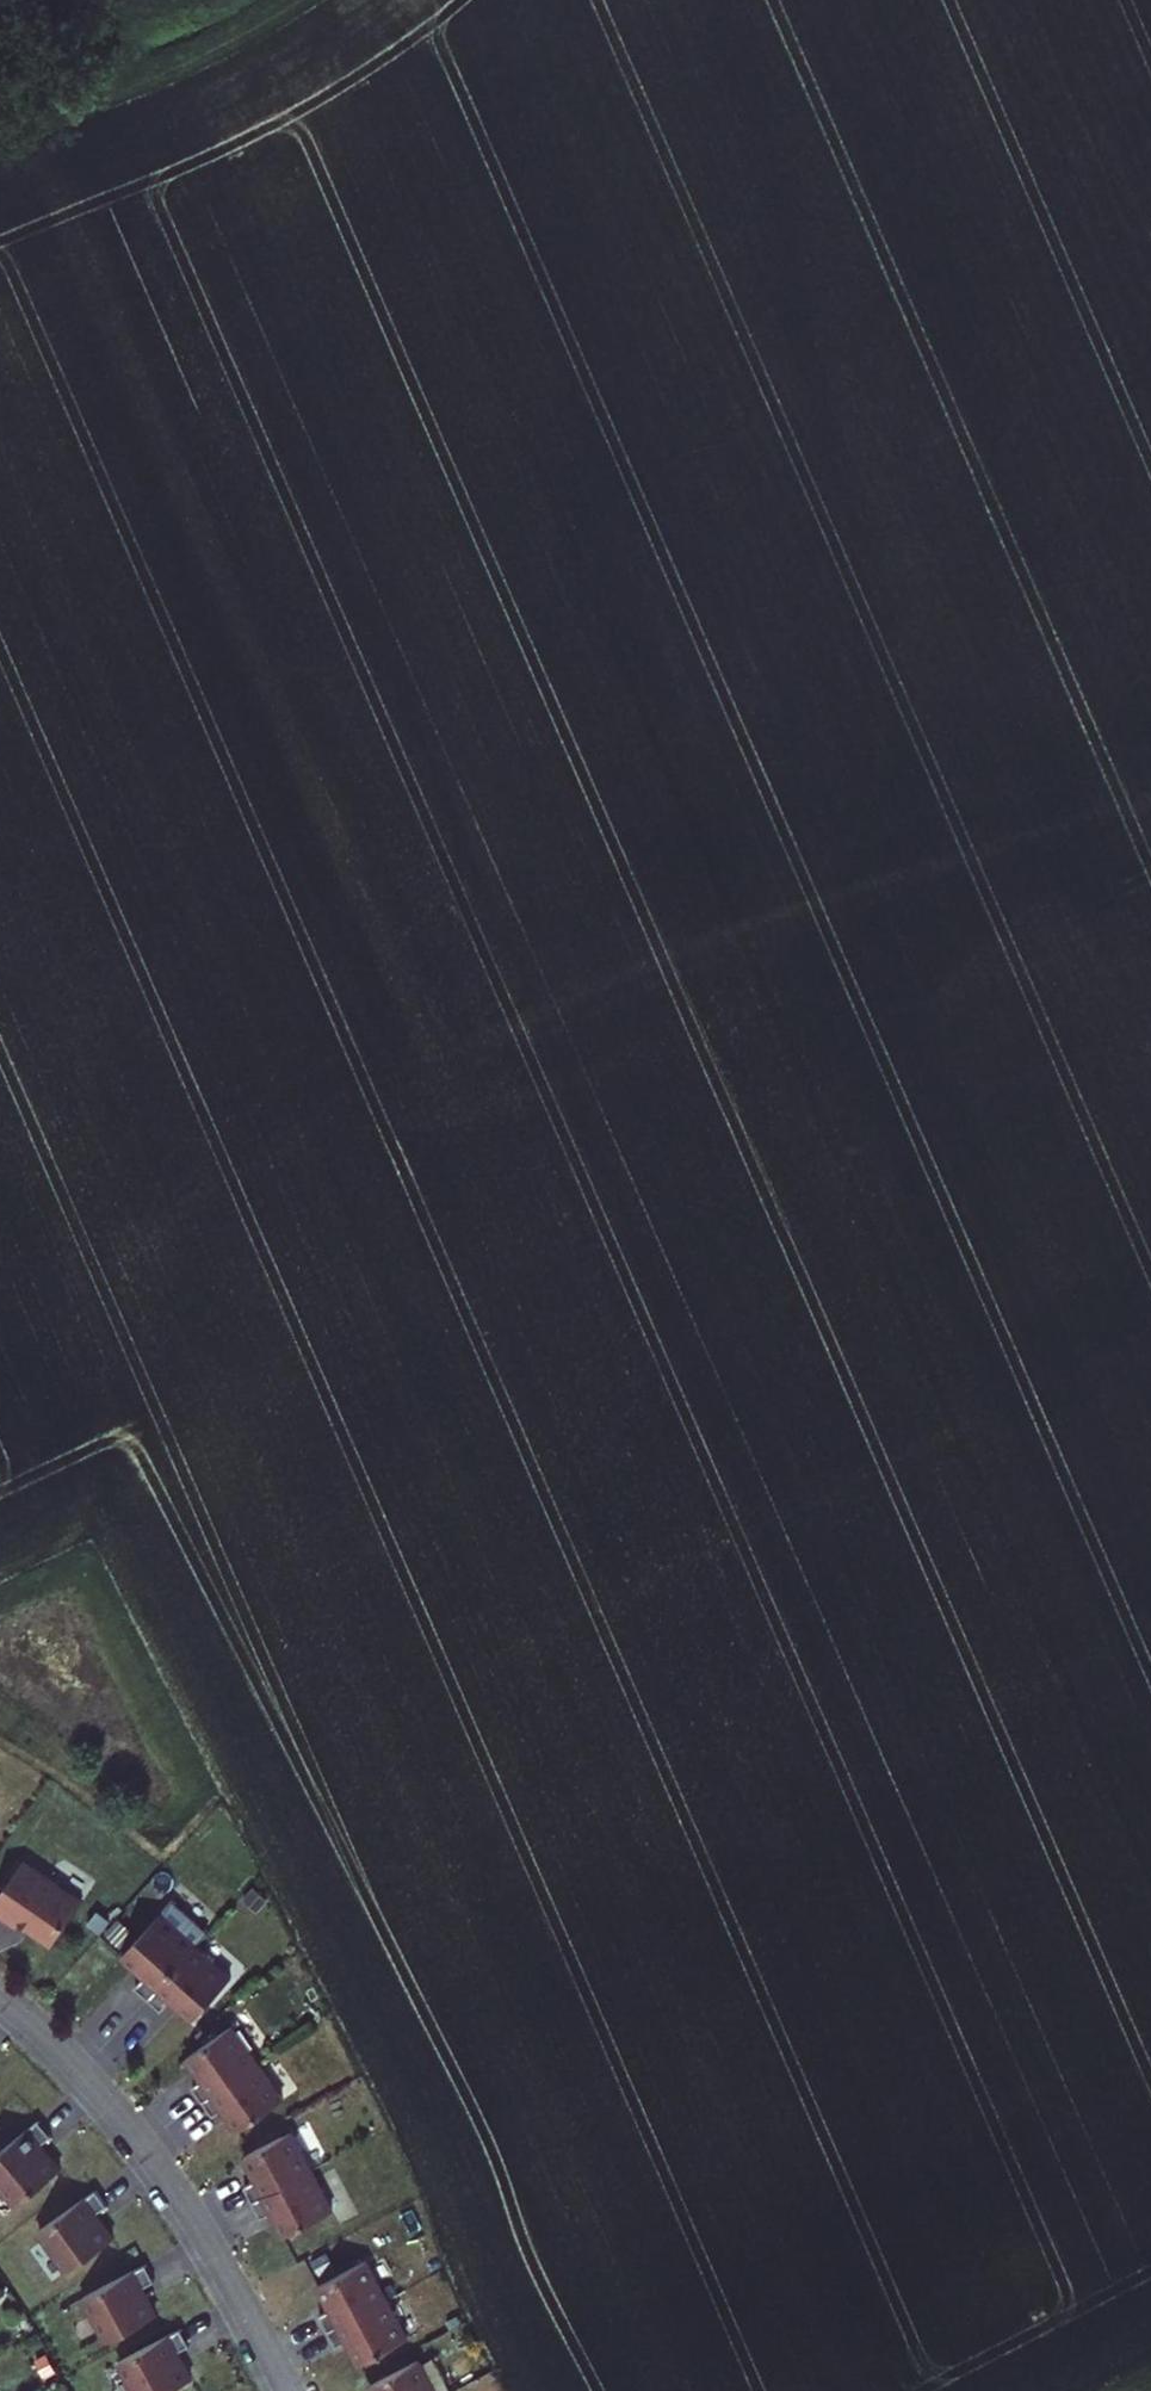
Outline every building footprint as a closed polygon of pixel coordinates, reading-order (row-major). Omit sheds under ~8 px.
[(24,1862),(0,1897),(0,1914),(16,1924),(20,1924),(21,1922),(54,1945),(83,1902),(24,1862)] [(136,1986),(149,1998),(196,1946),(161,1914),(123,1955),(146,1976),(136,1986)] [(232,1978),(196,1946),(149,1998),(163,2010),(172,1998),(195,2019),(232,1978)] [(194,2086),(204,2101),(258,2063),(232,2025),(188,2057),(203,2079),(194,2086)] [(284,2099),(258,2063),(204,2101),(214,2115),(224,2109),(240,2131),(284,2099)] [(15,2203),(58,2169),(38,2145),(50,2136),(36,2119),(0,2147),(0,2184),(15,2203)] [(245,2186),(254,2202),(312,2171),(291,2132),(245,2156),(257,2180),(245,2186)] [(333,2210),(312,2171),(254,2202),(262,2218),(272,2212),(285,2236),(333,2210)] [(36,2234),(65,2274),(112,2240),(93,2215),(105,2207),(93,2191),(36,2234)] [(320,2314),(328,2329),(387,2299),(366,2259),(320,2284),(332,2308),(320,2314)] [(106,2342),(156,2314),(142,2288),(155,2281),(146,2264),(83,2297),(106,2342)] [(408,2337),(387,2299),(328,2329),(337,2346),(349,2339),(362,2363),(408,2337)] [(192,2380),(177,2352),(190,2346),(181,2328),(118,2362),(133,2390),(170,2390),(192,2380)] [(372,2383),(376,2390),(436,2390),(419,2358),(372,2383)]
